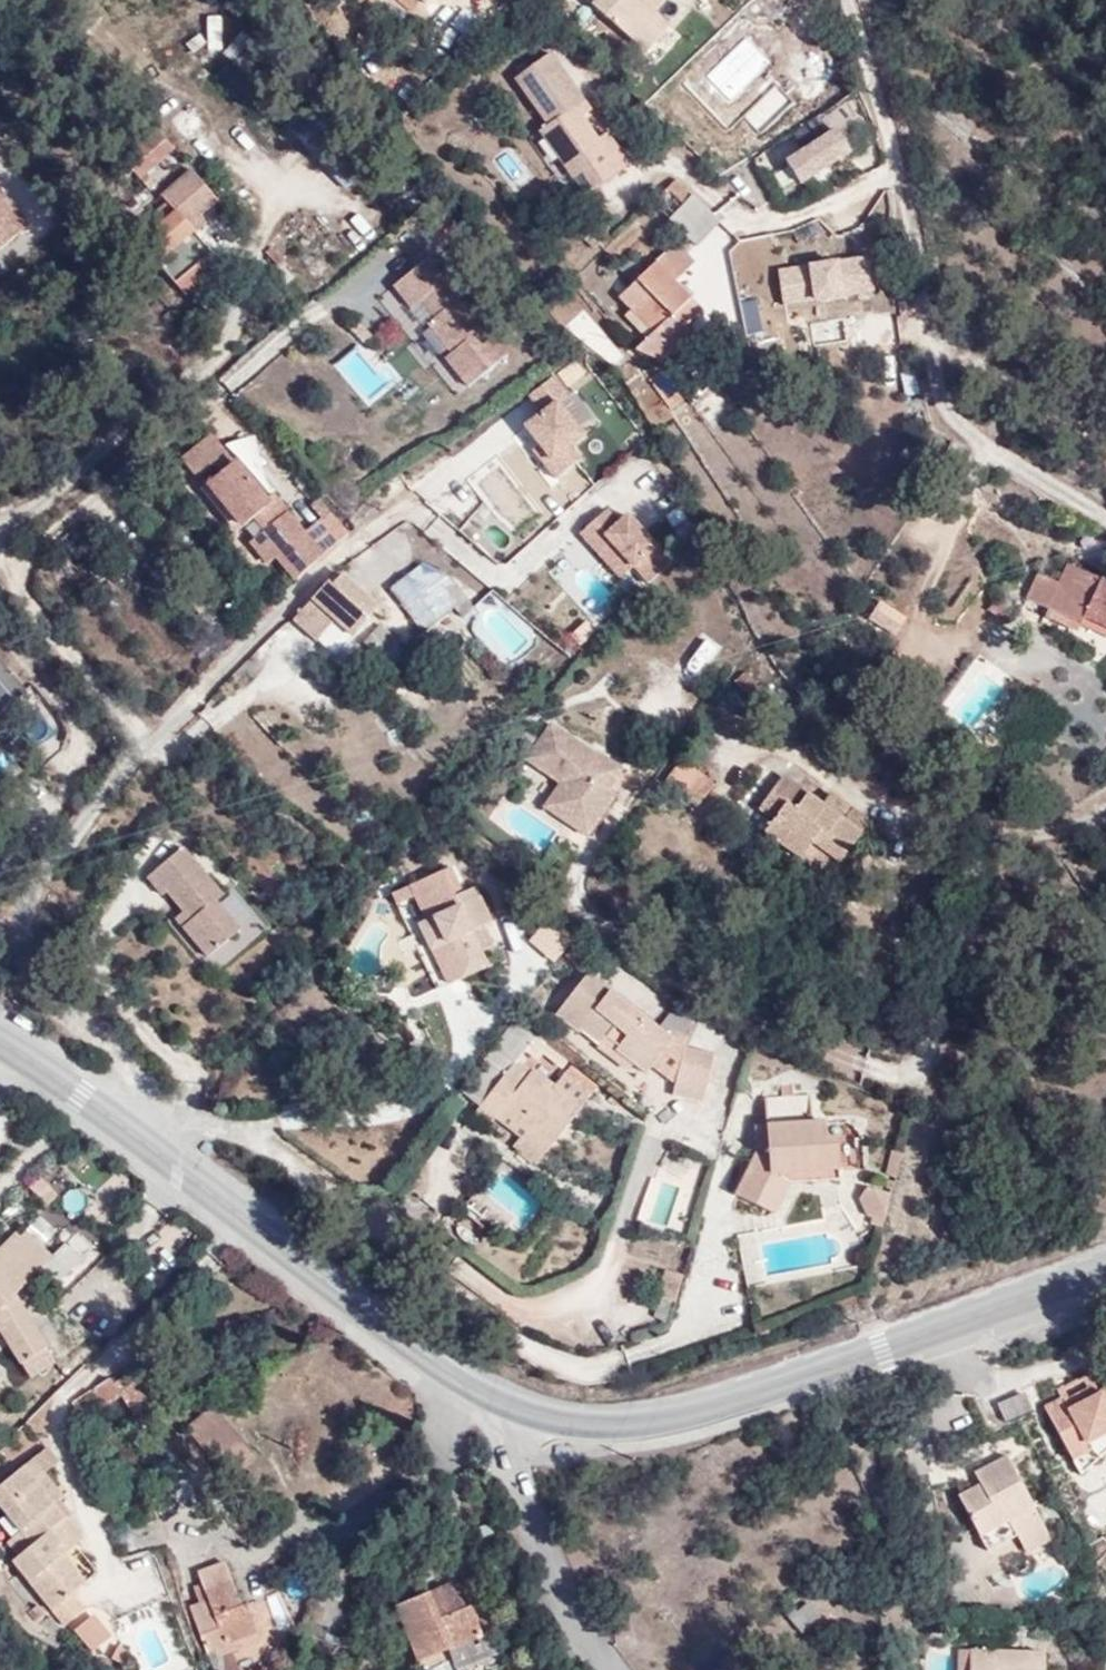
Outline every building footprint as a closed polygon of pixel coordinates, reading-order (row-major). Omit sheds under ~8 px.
[(643,52),(666,27),(652,15),(667,0),(591,0),(643,52)] [(595,141),(579,119),(572,109),(581,102),(549,55),(513,78),(544,126),(538,131),(560,167),(577,156),(596,185),(625,168),(604,135),(595,141)] [(199,120),(183,102),(141,141),(149,153),(161,144),(169,149),(199,120)] [(572,109),(579,119),(588,113),(581,102),(572,109)] [(783,153),(800,180),(851,149),(835,122),(783,153)] [(183,229),(205,253),(241,222),(215,194),(244,170),(216,141),(188,165),(202,180),(174,204),(189,223),(183,229)] [(30,222),(0,184),(0,246),(30,222)] [(692,202),(704,214),(715,203),(703,191),(692,202)] [(693,225),(704,214),(692,202),(680,214),(693,225)] [(241,222),(205,253),(215,264),(250,232),(241,222)] [(686,234),(650,264),(673,289),(650,309),(638,311),(649,325),(634,337),(661,347),(690,322),(687,318),(675,304),(696,288),(684,273),(704,256),(686,234)] [(192,239),(162,263),(173,277),(203,253),(192,239)] [(456,267),(463,262),(445,239),(412,268),(428,290),(437,283),(452,301),(447,307),(473,336),(466,341),(487,367),(525,337),(477,278),(470,284),(456,267)] [(776,265),(784,307),(876,289),(868,247),(776,265)] [(183,291),(214,276),(206,260),(175,275),(183,291)] [(477,278),(463,262),(456,267),(470,284),(477,278)] [(673,289),(650,264),(628,282),(637,295),(630,301),(638,311),(650,309),(673,289)] [(707,301),(696,288),(675,304),(687,318),(707,301)] [(556,475),(584,454),(572,439),(596,422),(557,370),(526,393),(537,407),(517,422),(556,475)] [(297,522),(317,549),(340,529),(342,528),(309,480),(301,485),(261,426),(256,429),(238,400),(210,419),(224,439),(242,427),(248,436),(233,445),(265,490),(278,482),(287,496),(277,503),(291,518),(285,524),(288,528),(297,522)] [(609,503),(578,531),(618,576),(631,564),(647,582),(674,559),(622,500),(663,501),(663,480),(634,448),(572,502),(609,503)] [(273,506),(285,524),(291,518),(277,503),(273,506)] [(428,539),(444,558),(453,551),(459,547),(444,527),(428,539)] [(369,611),(414,566),(381,531),(370,540),(366,537),(330,574),(369,611)] [(453,551),(476,577),(487,569),(465,542),(459,547),(453,551)] [(453,551),(444,558),(441,560),(464,587),(476,577),(453,551)] [(1062,554),(1051,573),(1030,564),(1019,589),(1071,616),(1075,609),(1105,624),(1105,576),(1062,554)] [(435,593),(416,579),(400,598),(417,613),(435,593)] [(378,625),(362,642),(380,659),(395,642),(378,625)] [(532,740),(562,763),(572,770),(562,788),(594,810),(617,776),(613,771),(624,752),(602,736),(600,738),(555,707),(532,740)] [(684,754),(668,773),(699,798),(714,780),(684,754)] [(572,770),(562,763),(546,790),(586,818),(594,810),(562,788),(572,770)] [(699,798),(668,773),(661,782),(691,809),(699,798)] [(866,822),(848,808),(839,820),(820,806),(779,776),(756,805),(773,819),(762,831),(814,872),(826,857),(834,864),(866,822)] [(216,827),(182,781),(142,809),(155,829),(163,823),(176,846),(167,851),(195,893),(230,867),(208,833),(216,827)] [(839,820),(848,808),(830,795),(820,806),(839,820)] [(436,872),(424,877),(408,883),(416,908),(405,912),(418,950),(473,931),(458,892),(479,885),(466,849),(445,855),(448,867),(436,872)] [(692,1051),(666,1041),(639,1017),(574,956),(537,993),(558,1014),(564,1011),(581,1025),(608,1048),(621,1059),(627,1055),(648,1075),(645,1084),(674,1097),(692,1051)] [(681,1011),(659,992),(639,1017),(666,1041),(681,1011)] [(599,1059),(608,1048),(581,1025),(574,1032),(599,1059)] [(493,1031),(459,1069),(451,1079),(466,1094),(481,1079),(509,1105),(496,1121),(511,1135),(570,1074),(546,1050),(534,1060),(501,1030),(493,1031)] [(746,1170),(803,1170),(804,1135),(795,1135),(793,1121),(781,1120),(781,1096),(736,1096),(734,1118),(722,1120),(720,1150),(697,1188),(726,1205),(746,1170)] [(869,1154),(858,1150),(847,1182),(857,1184),(869,1154)] [(662,1157),(645,1221),(683,1231),(700,1167),(662,1157)] [(802,1181),(803,1170),(746,1170),(726,1205),(737,1211),(753,1180),(802,1181)] [(853,1207),(878,1221),(893,1195),(868,1181),(853,1207)] [(853,1198),(831,1188),(823,1201),(839,1238),(853,1198)] [(42,1358),(11,1307),(49,1270),(15,1239),(0,1254),(0,1339),(20,1373),(42,1358)] [(48,1368),(42,1358),(20,1373),(26,1383),(48,1368)] [(121,1382),(115,1378),(90,1398),(104,1413),(129,1388),(132,1392),(150,1378),(142,1369),(121,1382)] [(1036,1391),(1038,1395),(1046,1408),(1076,1392),(1066,1376),(1036,1391)] [(161,1391),(150,1378),(132,1392),(142,1406),(161,1391)] [(1095,1441),(1105,1431),(1105,1409),(1091,1383),(1076,1392),(1046,1408),(1038,1395),(1019,1409),(1044,1460),(1087,1428),(1095,1441)] [(269,1452),(223,1400),(193,1424),(239,1475),(269,1452)] [(1053,1477),(1095,1441),(1087,1428),(1044,1460),(1053,1477)] [(1095,1441),(1105,1454),(1105,1431),(1095,1441)] [(974,1512),(997,1500),(971,1448),(939,1464),(944,1475),(920,1489),(941,1529),(974,1512)] [(75,1551),(79,1547),(68,1533),(82,1521),(68,1503),(52,1485),(62,1476),(75,1463),(62,1450),(4,1498),(48,1547),(29,1565),(81,1626),(99,1609),(86,1594),(101,1581),(75,1551)] [(78,1494),(62,1476),(52,1485),(68,1503),(78,1494)] [(1013,1532),(997,1500),(974,1512),(990,1544),(1013,1532)] [(68,1533),(79,1547),(86,1553),(99,1541),(82,1521),(68,1533)] [(261,1661),(247,1622),(245,1624),(225,1582),(201,1588),(204,1600),(194,1603),(200,1619),(212,1615),(216,1630),(195,1637),(205,1669),(232,1669),(261,1661)] [(265,1597),(277,1630),(292,1625),(279,1592),(265,1597)] [(384,1621),(411,1669),(423,1669),(475,1644),(459,1615),(452,1619),(437,1593),(384,1621)] [(790,1607),(779,1599),(770,1610),(794,1634),(812,1616),(798,1601),(790,1607)] [(191,1622),(195,1637),(216,1630),(212,1615),(200,1619),(191,1622)] [(949,1650),(939,1650),(938,1669),(949,1669),(949,1650)] [(949,1650),(949,1669),(1021,1669),(1021,1651),(949,1650)]
